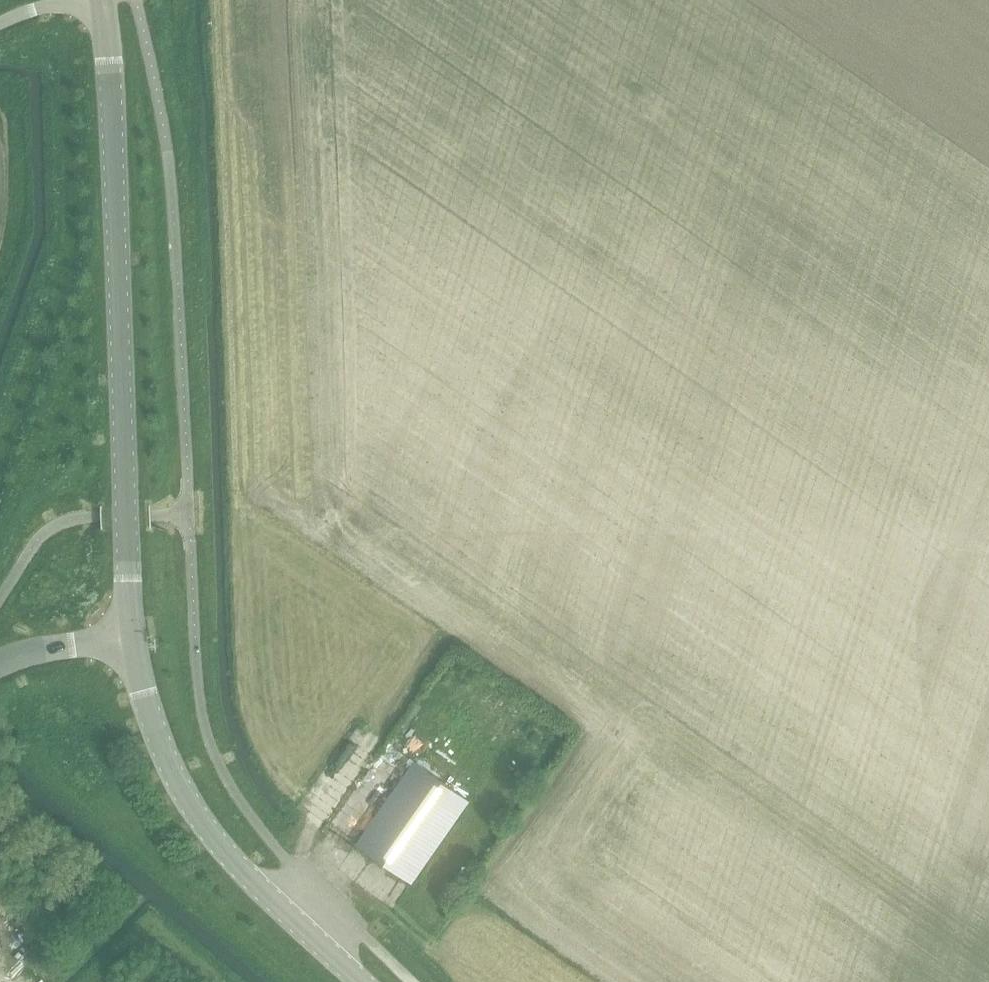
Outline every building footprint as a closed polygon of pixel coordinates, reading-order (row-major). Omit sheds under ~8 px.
[(356,844),(412,883),(469,801),(414,762),(356,844)]
